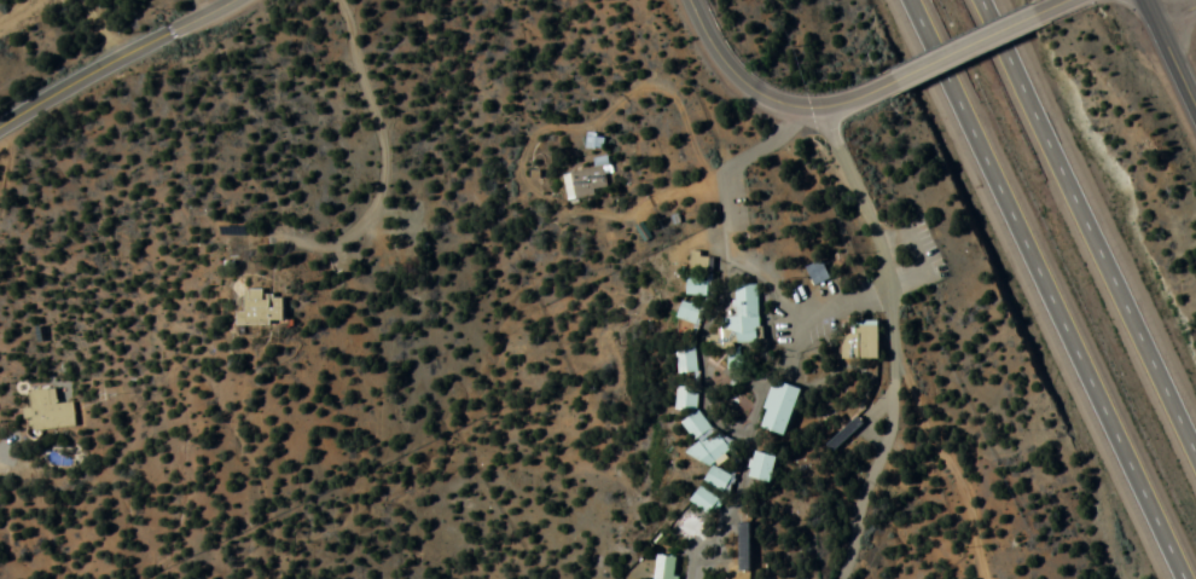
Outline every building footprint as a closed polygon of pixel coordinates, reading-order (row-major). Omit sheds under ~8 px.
[(565,173),(567,197),(610,194),(608,158),(594,159),(595,171),(565,173)] [(708,297),(710,258),(689,257),(687,296),(708,297)] [(728,328),(727,307),(741,306),(738,274),(764,273),(766,320),(762,322),(762,337),(741,338),(741,326),(728,328)] [(238,325),(284,325),(284,296),(266,296),(266,290),(245,290),(245,312),(238,312),(238,325)] [(676,320),(698,324),(701,307),(680,303),(676,320)] [(878,360),(878,323),(850,323),(850,334),(841,334),(841,360),(878,360)] [(678,353),(678,376),(694,376),(694,353),(678,353)] [(757,428),(783,437),(800,391),(774,381),(757,428)] [(695,416),(697,389),(676,388),(675,409),(680,412),(691,413),(680,429),(697,440),(687,454),(707,467),(712,467),(704,481),(723,494),(732,480),(715,467),(730,444),(731,440),(695,416)] [(75,428),(72,403),(56,405),(55,389),(29,391),(30,409),(25,409),(27,432),(75,428)] [(860,424),(854,419),(826,447),(832,452),(860,424)] [(774,457),(752,453),(747,479),(769,483),(774,457)] [(689,502),(705,513),(716,498),(700,487),(689,502)] [(749,569),(749,525),(739,525),(739,569),(749,569)] [(672,557),(655,557),(655,578),(672,578),(672,557)]
